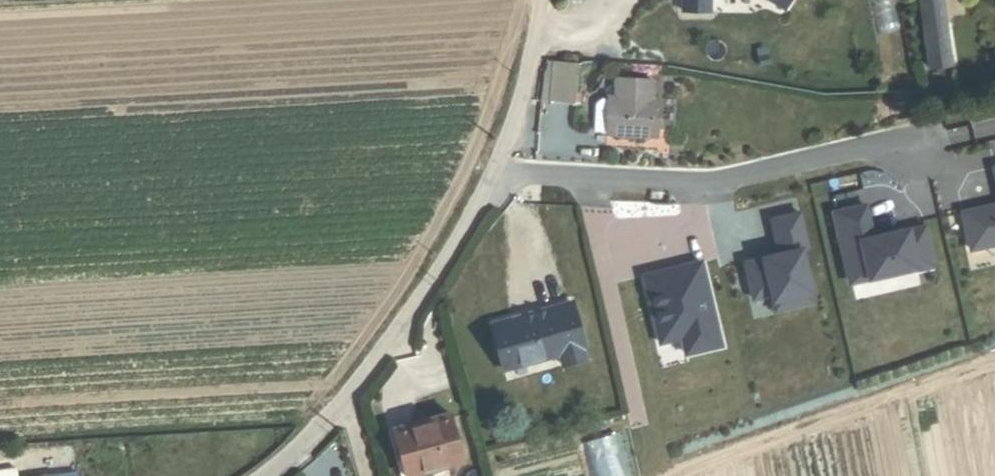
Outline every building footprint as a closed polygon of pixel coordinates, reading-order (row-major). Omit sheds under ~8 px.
[(787,11),(794,0),(768,0),(787,11)] [(955,68),(946,0),(922,0),(931,71),(955,68)] [(574,65),(549,63),(546,103),(571,105),(574,65)] [(648,99),(649,81),(608,79),(607,95),(601,95),(600,104),(599,136),(599,137),(652,139),(654,99),(648,99)] [(600,104),(592,103),(587,108),(586,136),(599,136),(600,104)] [(870,205),(828,212),(836,237),(849,281),(867,276),(921,271),(936,268),(923,227),(914,229),(872,231),(870,205)] [(962,209),(972,250),(994,244),(994,206),(962,209)] [(797,211),(771,222),(772,249),(762,257),(770,306),(779,314),(819,305),(807,245),(797,211)] [(700,262),(641,276),(657,341),(678,340),(683,354),(722,349),(700,262)] [(578,340),(582,339),(569,295),(489,318),(502,363),(555,348),(558,359),(581,352),(578,340)] [(464,467),(449,414),(388,432),(400,475),(433,475),(464,467)]
